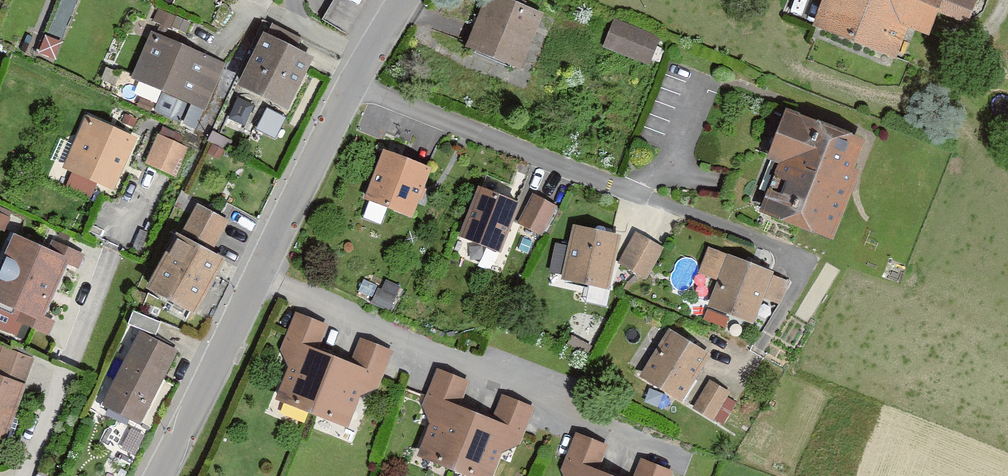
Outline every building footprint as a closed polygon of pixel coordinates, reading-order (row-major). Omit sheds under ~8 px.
[(40,51),(59,57),(79,0),(58,0),(40,51)] [(326,15),(353,29),(368,0),(334,0),(326,15)] [(508,0),(484,0),(465,46),(519,69),(542,14),(508,0)] [(984,0),(826,0),(818,23),(903,52),(914,21),(939,29),(947,5),(979,16),(984,0)] [(660,37),(614,19),(603,47),(649,65),(660,37)] [(225,64),(152,32),(131,79),(162,92),(153,112),(194,130),(204,109),(205,110),(225,64)] [(313,59),(263,34),(238,86),(288,111),(313,59)] [(228,118),(245,126),(254,106),(238,98),(228,118)] [(832,238),(863,146),(781,118),(764,168),(775,171),(761,214),(832,238)] [(134,140),(80,120),(60,172),(114,192),(134,140)] [(189,148),(158,134),(145,164),(176,177),(189,148)] [(432,168),(383,150),(364,200),(413,218),(432,168)] [(520,203),(478,188),(459,237),(501,253),(520,203)] [(533,194),(518,223),(542,235),(557,206),(533,194)] [(181,234),(213,250),(229,221),(197,205),(181,234)] [(620,235),(573,226),(562,281),(609,290),(620,235)] [(664,248),(637,232),(618,263),(646,279),(664,248)] [(176,233),(146,289),(195,315),(225,260),(176,233)] [(0,271),(0,335),(48,351),(80,257),(12,234),(0,271)] [(753,325),(773,272),(728,255),(708,308),(753,325)] [(287,392),(321,405),(341,353),(321,346),(330,322),(302,312),(286,355),(299,360),(287,392)] [(681,401),(710,355),(670,330),(641,377),(681,401)] [(139,332),(102,407),(141,426),(178,351),(139,332)] [(358,359),(341,353),(321,405),(355,417),(368,383),(378,386),(392,347),(366,338),(358,359)] [(4,446),(28,365),(0,357),(0,445),(4,446)] [(429,448),(463,461),(483,409),(463,402),(472,378),(444,368),(428,411),(441,416),(429,448)] [(730,392),(709,380),(692,409),(713,421),(730,392)] [(500,416),(483,409),(463,461),(497,473),(510,439),(520,443),(534,403),(509,394),(500,416)] [(624,471),(604,464),(613,440),(585,430),(569,473),(577,475),(622,475),(624,471)] [(675,465),(649,456),(642,475),(671,475),(675,465)]
